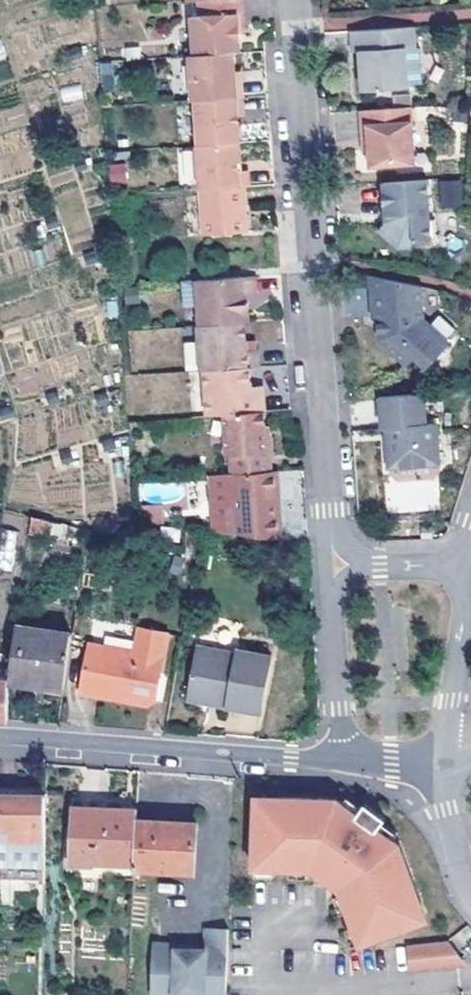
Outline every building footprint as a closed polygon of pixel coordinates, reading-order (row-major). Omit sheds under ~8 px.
[(231,53),(238,52),(237,32),(232,32),(232,22),(236,22),(236,14),(240,14),(240,0),(202,0),(198,0),(199,16),(191,17),(194,56),(231,53)] [(241,32),(240,14),(236,14),(236,22),(232,22),(232,32),(237,32),(241,32)] [(364,68),(361,68),(363,93),(409,89),(406,50),(416,48),(414,28),(352,33),(354,53),(360,52),(363,52),(364,68)] [(229,71),(231,71),(231,53),(194,56),(189,56),(192,101),(193,101),(239,98),(238,79),(229,80),(229,71)] [(118,89),(117,62),(99,62),(100,90),(118,89)] [(237,71),(231,71),(229,71),(229,80),(238,79),(237,71)] [(81,85),(61,88),(63,100),(82,98),(81,85)] [(239,98),(193,101),(197,147),(237,143),(235,122),(232,122),(231,116),(235,115),(241,115),(239,98)] [(23,103),(2,111),(8,129),(29,121),(23,103)] [(369,141),(370,153),(371,168),(416,164),(411,109),(361,113),(363,142),(369,141)] [(199,192),(242,188),(246,188),(245,171),(235,171),(234,164),(238,163),(237,143),(197,147),(195,147),(199,192)] [(177,150),(180,184),(195,183),(192,149),(177,150)] [(126,162),(108,163),(110,183),(127,182),(126,162)] [(438,181),(440,207),(462,206),(460,180),(438,181)] [(436,236),(431,183),(384,187),(386,219),(391,219),(392,226),(387,227),(376,239),(404,264),(415,263),(420,257),(443,255),(441,235),(436,236)] [(242,188),(199,192),(201,236),(245,233),(242,188)] [(195,304),(197,326),(242,323),(247,323),(246,303),(242,303),(242,293),(254,294),(254,279),(189,283),(191,303),(195,304)] [(420,354),(432,365),(449,347),(423,323),(423,291),(372,280),(373,322),(378,322),(382,323),(382,338),(379,338),(378,342),(406,369),(413,362),(420,354)] [(197,326),(193,327),(191,327),(195,371),(203,371),(248,367),(258,367),(257,350),(244,350),(242,323),(197,326)] [(425,373),(432,365),(420,354),(413,362),(425,373)] [(248,367),(203,371),(207,416),(222,415),(261,413),(259,395),(251,395),(248,367)] [(393,447),(387,447),(388,472),(438,469),(435,428),(423,429),(420,395),(379,398),(382,431),(385,431),(392,431),(393,447)] [(261,413),(222,415),(227,455),(230,455),(231,475),(272,473),(269,436),(264,437),(264,427),(262,412),(261,413)] [(385,431),(387,447),(393,447),(392,431),(385,431)] [(272,473),(231,475),(208,477),(212,533),(283,540),(281,502),(277,501),(275,472),(272,473)] [(436,478),(384,481),(386,513),(438,509),(436,478)] [(51,522),(31,517),(29,531),(50,534),(51,522)] [(15,530),(0,530),(0,566),(15,566),(15,530)] [(8,677),(8,680),(65,688),(72,633),(15,625),(8,677)] [(140,625),(136,649),(90,641),(83,691),(148,703),(158,696),(167,629),(140,625)] [(239,649),(203,644),(199,648),(191,698),(265,708),(274,650),(240,646),(239,649)] [(8,677),(0,676),(0,718),(7,719),(8,680),(8,677)] [(44,861),(44,856),(45,792),(0,791),(0,860),(44,861)] [(263,793),(263,801),(282,801),(282,794),(263,793)] [(347,793),(342,799),(358,810),(362,804),(347,793)] [(334,874),(331,878),(338,884),(340,889),(347,906),(352,920),(359,937),(359,940),(419,917),(416,911),(409,893),(417,890),(398,840),(392,835),(377,825),(381,818),(384,815),(364,800),(362,804),(358,810),(342,799),(336,795),(282,794),(282,801),(263,801),(256,801),(253,864),(256,864),(274,864),(289,864),(308,864),(312,864),(319,870),(323,866),(334,874)] [(135,861),(138,818),(138,807),(76,803),(73,858),(135,861)] [(138,818),(135,861),(135,865),(194,868),(197,821),(138,818)] [(381,818),(377,825),(392,835),(397,829),(381,818)] [(256,864),(255,872),(274,872),(274,864),(256,864)] [(308,864),(289,864),(289,872),(308,872),(308,864)] [(323,866),(319,870),(331,878),(334,874),(323,866)] [(340,889),(333,891),(339,909),(347,906),(340,889)] [(417,890),(409,893),(416,911),(424,908),(417,890)] [(352,920),(345,923),(351,940),(359,937),(352,920)] [(154,947),(152,994),(174,994),(226,994),(229,930),(206,929),(205,950),(189,949),(188,949),(188,952),(177,951),(177,949),(154,947)] [(413,939),(415,957),(462,954),(447,936),(413,939)] [(415,957),(413,939),(406,939),(408,964),(415,964),(466,960),(462,954),(415,957)] [(154,943),(154,947),(177,949),(177,951),(188,952),(188,949),(189,949),(190,944),(154,943)]
